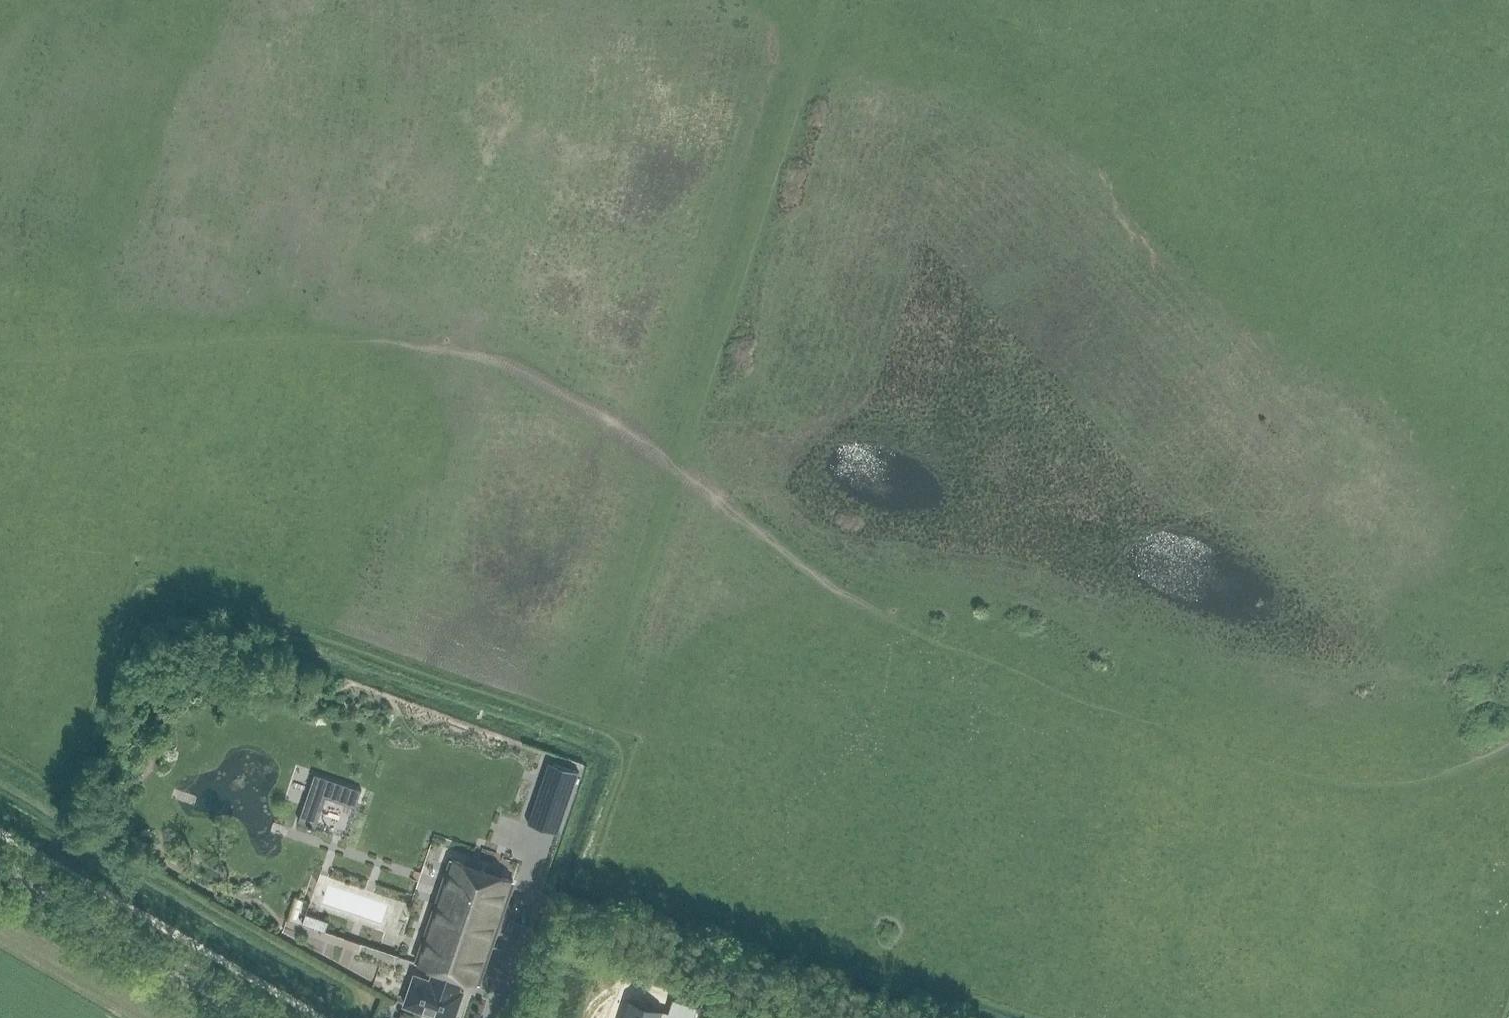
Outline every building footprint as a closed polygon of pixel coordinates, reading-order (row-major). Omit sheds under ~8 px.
[(549,763),(529,824),(558,834),(579,773),(549,763)] [(362,790),(315,775),(299,822),(316,828),(326,798),(356,808),(362,790)] [(404,1006),(441,1017),(455,1017),(464,992),(459,990),(463,979),(478,984),(513,880),(453,860),(417,963),(435,969),(431,981),(415,975),(404,1006)] [(307,915),(303,924),(326,932),(329,923),(307,915)] [(663,1011),(685,1017),(689,1017),(693,1005),(667,997),(663,1011)] [(617,1017),(654,1017),(657,1009),(623,998),(617,1017)]
